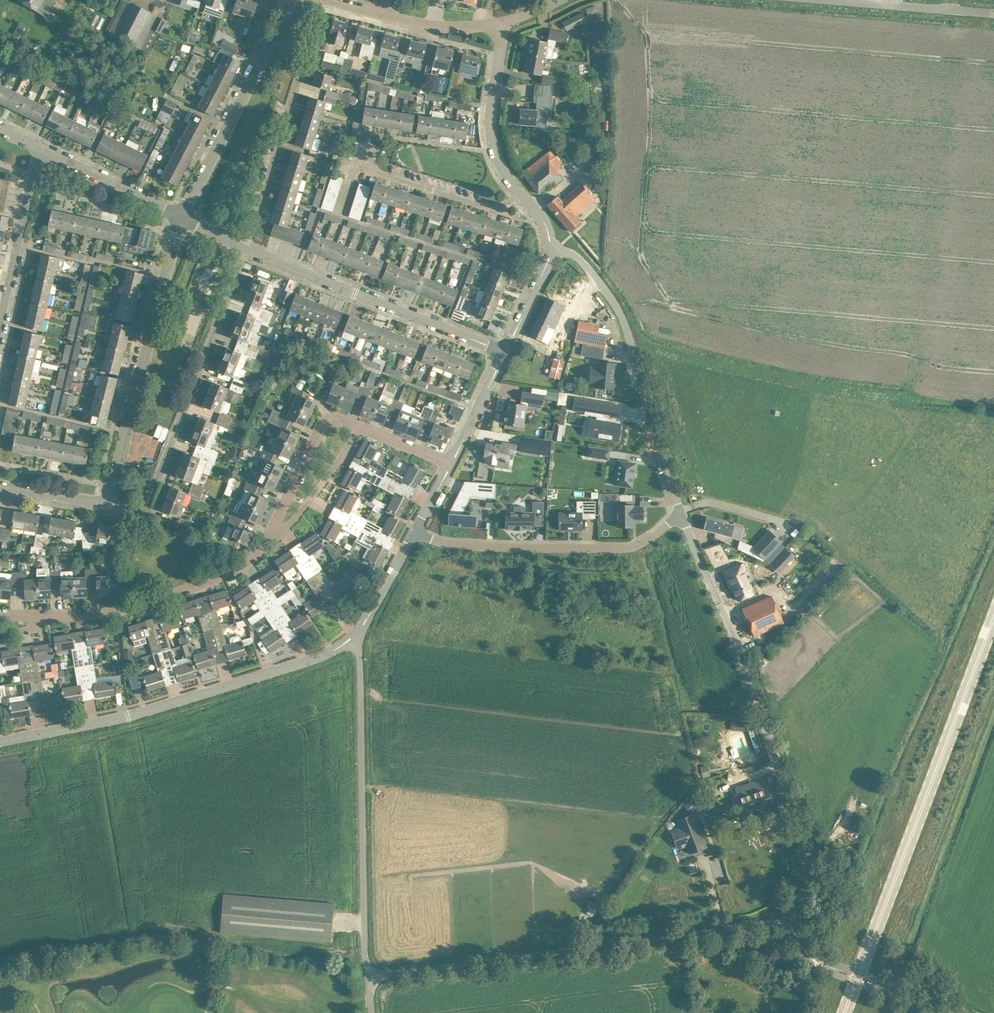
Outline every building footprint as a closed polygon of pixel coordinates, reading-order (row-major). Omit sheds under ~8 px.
[(44,16),(54,0),(19,0),(44,16)] [(141,49),(157,17),(125,0),(122,0),(106,31),(141,49)] [(221,18),(228,0),(206,0),(205,2),(207,3),(203,12),(221,18)] [(243,21),(250,24),(257,4),(247,0),(246,0),(245,1),(243,0),(237,0),(233,12),(245,16),(243,21)] [(571,20),(575,27),(587,21),(583,13),(571,20)] [(157,17),(141,49),(147,52),(159,33),(161,33),(167,21),(157,17)] [(344,37),(345,34),(347,24),(334,20),(328,42),(341,46),(344,37)] [(18,25),(8,42),(17,47),(27,29),(18,25)] [(363,42),(360,51),(361,51),(360,54),(362,56),(371,59),(370,60),(371,60),(377,39),(371,38),(373,31),(359,27),(357,33),(357,34),(357,35),(355,40),(363,42)] [(224,39),(227,34),(218,29),(213,42),(220,46),(223,48),(234,54),(238,47),(233,44),(224,39)] [(531,39),(528,54),(545,57),(547,46),(554,47),(555,40),(566,42),(568,33),(550,29),(547,42),(531,39)] [(190,31),(187,42),(197,44),(200,34),(190,31)] [(393,86),(401,56),(402,52),(396,50),(399,38),(385,34),(379,56),(380,56),(380,54),(387,56),(386,58),(390,59),(385,79),(383,83),(393,86)] [(404,42),(402,52),(401,56),(407,56),(405,62),(413,63),(412,67),(419,69),(426,45),(411,41),(410,43),(404,42)] [(195,46),(193,52),(202,55),(204,49),(195,46)] [(234,54),(223,48),(221,51),(218,52),(213,62),(219,65),(219,64),(235,73),(241,62),(232,57),(234,54)] [(437,48),(435,57),(433,66),(432,69),(436,71),(440,68),(448,70),(452,58),(453,52),(437,48)] [(545,57),(528,54),(527,53),(523,71),(541,75),(541,74),(543,75),(542,83),(555,86),(556,77),(548,75),(549,71),(542,70),(545,57)] [(194,54),(189,62),(195,65),(199,57),(194,54)] [(340,72),(344,58),(340,57),(335,55),(333,62),(323,59),(321,67),(331,69),(340,72)] [(459,71),(475,75),(479,59),(464,55),(459,71)] [(5,57),(2,62),(10,66),(13,62),(5,57)] [(344,58),(340,72),(349,74),(353,60),(344,58)] [(195,65),(189,62),(185,71),(190,74),(195,65)] [(219,64),(219,65),(213,75),(230,83),(235,73),(219,64)] [(16,69),(24,74),(27,69),(18,65),(16,69)] [(27,69),(24,74),(32,78),(35,73),(27,69)] [(411,90),(419,92),(424,73),(416,71),(411,90)] [(314,85),(327,90),(330,83),(336,85),(338,78),(318,72),(314,85)] [(419,92),(425,94),(428,94),(428,93),(429,89),(427,89),(431,74),(425,72),(424,73),(419,92)] [(450,87),(456,89),(460,75),(454,73),(450,87)] [(180,74),(175,82),(180,85),(185,76),(180,74)] [(213,75),(208,85),(224,94),(230,83),(213,75)] [(38,81),(46,85),(49,80),(40,76),(38,81)] [(49,80),(46,85),(55,89),(57,84),(49,80)] [(180,85),(175,82),(171,90),(176,93),(180,85)] [(371,89),(380,92),(381,86),(368,82),(367,90),(371,90),(371,89)] [(208,85),(202,96),(219,105),(224,94),(208,85)] [(520,109),(519,124),(536,125),(536,119),(546,120),(546,112),(551,112),(553,86),(545,85),(544,97),(537,97),(536,110),(520,109)] [(8,106),(15,92),(4,86),(0,94),(0,103),(8,106)] [(381,86),(380,92),(389,94),(390,88),(381,86)] [(65,93),(73,97),(75,92),(67,88),(65,93)] [(395,96),(404,98),(406,92),(396,90),(395,96)] [(337,91),(334,98),(355,104),(357,98),(337,91)] [(8,106),(19,112),(26,97),(15,92),(8,106)] [(75,92),(73,97),(82,101),(84,96),(75,92)] [(406,92),(404,98),(413,100),(415,94),(406,92)] [(326,95),(324,101),(326,102),(335,105),(337,99),(326,95)] [(219,105),(202,96),(197,107),(204,111),(213,116),(219,105)] [(19,112),(30,117),(37,103),(26,97),(19,112)] [(310,97),(306,110),(322,115),(326,102),(324,101),(310,97)] [(87,103),(96,107),(98,102),(89,98),(87,103)] [(167,98),(161,108),(167,112),(171,114),(177,103),(167,98)] [(98,102),(96,107),(104,111),(106,106),(98,102)] [(37,103),(30,117),(42,123),(50,108),(37,103)] [(458,109),(457,109),(457,111),(470,113),(471,104),(459,103),(458,109)] [(57,130),(64,116),(66,110),(56,105),(54,110),(53,110),(46,125),(57,130)] [(120,114),(127,117),(130,112),(122,108),(120,114)] [(167,112),(161,108),(156,117),(162,121),(167,112)] [(362,124),(375,126),(377,110),(365,108),(362,124)] [(183,121),(189,124),(189,123),(205,132),(210,121),(189,110),(183,121)] [(306,110),(302,121),(318,126),(322,115),(306,110)] [(375,126),(387,127),(389,112),(377,110),(375,126)] [(130,112),(127,117),(135,120),(137,115),(130,112)] [(387,127),(399,129),(402,114),(389,112),(387,127)] [(402,114),(399,129),(412,131),(414,116),(402,114)] [(416,132),(429,134),(431,117),(419,115),(416,132)] [(57,130),(68,136),(75,121),(64,116),(57,130)] [(429,134),(441,136),(443,119),(431,117),(429,134)] [(441,136),(453,138),(456,121),(443,119),(441,136)] [(138,126),(147,130),(149,124),(140,120),(138,126)] [(68,136),(79,141),(86,127),(75,121),(68,136)] [(302,121),(299,133),(314,138),(318,126),(302,121)] [(456,121),(453,138),(466,140),(468,123),(456,121)] [(189,124),(183,134),(199,142),(205,132),(189,123),(189,124)] [(149,124),(147,130),(155,133),(158,128),(149,124)] [(86,127),(79,141),(91,147),(98,132),(86,127)] [(164,128),(160,136),(166,139),(169,130),(164,128)] [(314,138),(299,133),(295,145),(311,150),(314,138)] [(183,134),(178,145),(194,153),(199,142),(183,134)] [(96,150),(106,155),(113,140),(103,135),(96,150)] [(166,139),(160,136),(156,144),(162,147),(166,139)] [(106,155),(117,160),(124,145),(113,140),(106,155)] [(117,160),(128,165),(135,151),(124,145),(117,160)] [(178,145),(172,155),(188,163),(194,153),(178,145)] [(561,177),(556,171),(566,164),(554,148),(520,173),(537,195),(561,177)] [(154,149),(150,157),(155,160),(159,152),(154,149)] [(289,163),(305,168),(309,155),(293,150),(289,163)] [(135,151),(128,165),(140,171),(147,156),(135,151)] [(172,155),(167,167),(183,175),(188,163),(172,155)] [(155,160),(150,157),(146,166),(151,168),(155,160)] [(285,175),(301,180),(305,168),(289,163),(285,175)] [(183,175),(167,167),(161,177),(177,185),(183,175)] [(282,187),(297,192),(301,180),(285,175),(282,187)] [(332,175),(330,180),(341,184),(343,178),(332,175)] [(8,187),(10,181),(0,179),(0,186),(8,187)] [(330,180),(328,186),(340,189),(341,184),(330,180)] [(370,198),(382,202),(387,186),(375,182),(372,192),(370,198)] [(359,183),(357,189),(369,193),(371,187),(359,183)] [(557,196),(547,205),(571,231),(581,222),(576,217),(580,213),(595,199),(581,184),(562,201),(557,196)] [(328,186),(326,191),(338,195),(340,189),(328,186)] [(382,202),(394,206),(399,190),(387,186),(382,202)] [(278,199),(293,204),(297,192),(282,187),(278,199)] [(357,189),(356,194),(367,198),(369,193),(357,189)] [(394,206),(406,209),(411,194),(399,190),(394,206)] [(326,191),(325,197),(336,200),(338,195),(326,191)] [(356,194),(354,200),(365,204),(367,198),(356,194)] [(406,209),(417,213),(422,197),(411,194),(406,209)] [(325,197),(323,202),(334,206),(336,200),(325,197)] [(417,213),(429,217),(434,201),(422,197),(417,213)] [(274,211),(289,215),(293,204),(278,199),(274,211)] [(354,200),(352,205),(364,209),(365,204),(354,200)] [(434,201),(429,217),(442,221),(447,205),(434,201)] [(334,206),(323,202),(321,208),(332,211),(334,206)] [(352,205),(350,211),(362,214),(364,209),(352,205)] [(447,222),(458,226),(463,210),(452,206),(449,216),(447,222)] [(48,226),(60,229),(64,212),(52,210),(48,226)] [(458,226),(470,229),(475,214),(463,210),(458,226)] [(280,225),(286,226),(286,227),(289,215),(274,211),(271,222),(274,223),(280,225)] [(362,214),(350,211),(349,216),(360,220),(362,214)] [(60,229),(72,231),(76,215),(64,212),(60,229)] [(470,229),(482,233),(487,218),(475,214),(470,229)] [(5,230),(8,217),(2,216),(0,215),(0,229),(5,230)] [(72,231),(84,234),(88,218),(76,215),(72,231)] [(366,222),(374,225),(376,219),(368,216),(366,222)] [(84,234),(97,237),(100,221),(88,218),(84,234)] [(482,233),(494,237),(499,221),(487,218),(482,233)] [(376,219),(374,225),(384,228),(386,222),(376,219)] [(97,237),(109,240),(113,223),(100,221),(97,237)] [(494,237),(505,241),(511,225),(499,221),(494,237)] [(113,223),(109,240),(121,242),(125,226),(113,223)] [(270,235),(276,237),(280,225),(274,223),(270,235)] [(356,228),(368,232),(369,227),(358,223),(356,228)] [(389,230),(399,232),(400,227),(391,224),(389,230)] [(276,237),(282,239),(286,226),(280,225),(276,237)] [(511,225),(505,241),(518,245),(523,229),(511,225)] [(125,226),(121,242),(120,251),(132,254),(133,251),(148,255),(147,257),(148,257),(150,249),(152,249),(156,232),(142,228),(141,230),(138,229),(125,226)] [(282,239),(287,241),(291,228),(286,227),(286,226),(282,239)] [(368,232),(380,236),(382,231),(369,227),(368,232)] [(400,227),(399,232),(407,235),(409,229),(400,227)] [(287,241),(293,243),(297,230),(291,228),(287,241)] [(293,243),(299,244),(303,232),(297,230),(293,243)] [(303,232),(299,244),(305,246),(309,234),(303,232)] [(308,249),(319,253),(325,238),(314,234),(308,249)] [(424,234),(422,239),(437,244),(438,238),(424,234)] [(398,242),(407,245),(409,239),(400,237),(398,242)] [(319,253),(331,258),(337,243),(325,238),(319,253)] [(409,239),(407,245),(416,248),(418,242),(409,239)] [(442,246),(451,249),(453,243),(444,240),(442,246)] [(331,258),(343,263),(349,247),(337,243),(331,258)] [(453,243),(451,249),(460,252),(462,246),(453,243)] [(421,249),(430,252),(432,247),(423,244),(421,249)] [(43,250),(54,253),(56,248),(44,245),(43,250)] [(343,263),(354,267),(360,252),(349,247),(343,263)] [(466,254),(474,256),(476,251),(468,248),(466,254)] [(70,257),(79,259),(81,253),(72,251),(70,257)] [(443,256),(455,260),(456,255),(445,251),(443,256)] [(476,251),(474,256),(484,259),(485,254),(476,251)] [(95,258),(104,260),(105,254),(97,252),(95,258)] [(354,267),(366,272),(372,256),(360,252),(354,267)] [(81,253),(79,259),(89,261),(90,255),(81,253)] [(39,266),(56,270),(61,271),(64,259),(42,254),(39,266)] [(104,260),(113,262),(114,256),(105,254),(104,260)] [(456,255),(455,260),(468,264),(470,259),(456,255)] [(372,256),(366,272),(377,276),(383,261),(372,256)] [(489,262),(496,265),(498,259),(492,256),(489,262)] [(498,259),(496,265),(510,270),(512,264),(498,259)] [(473,260),(469,272),(474,274),(479,262),(473,260)] [(382,278),(394,283),(400,268),(388,263),(382,278)] [(39,266),(37,277),(53,281),(56,270),(39,266)] [(394,283),(406,287),(412,272),(400,268),(394,283)] [(494,268),(489,280),(505,286),(509,274),(494,268)] [(127,269),(124,282),(140,286),(144,273),(127,269)] [(406,287),(417,292),(423,277),(412,272),(406,287)] [(474,274),(469,272),(465,280),(471,283),(474,274)] [(97,275),(92,273),(89,283),(95,284),(97,275)] [(37,277),(34,289),(50,293),(53,281),(37,277)] [(273,290),(272,285),(253,277),(248,289),(264,295),(267,296),(270,298),(273,290)] [(417,292),(429,296),(435,281),(423,277),(417,292)] [(489,280),(484,291),(500,297),(505,286),(489,280)] [(429,296),(441,301),(447,286),(435,281),(429,296)] [(124,282),(121,294),(137,298),(140,286),(124,282)] [(447,286),(441,301),(452,306),(458,290),(447,286)] [(464,287),(460,295),(466,297),(470,289),(464,287)] [(34,289),(31,301),(48,305),(50,293),(34,289)] [(264,295),(248,289),(244,301),(251,304),(253,305),(259,307),(262,299),(265,300),(267,296),(264,295)] [(283,289),(279,301),(287,305),(292,293),(283,289)] [(484,291),(480,303),(495,309),(500,297),(484,291)] [(121,294),(118,306),(134,310),(137,298),(121,294)] [(289,310),(300,314),(306,298),(295,294),(289,310)] [(466,297),(460,295),(454,309),(460,311),(466,297)] [(548,298),(542,312),(553,317),(547,329),(553,332),(557,322),(569,328),(580,305),(562,296),(559,303),(548,298)] [(300,314),(312,319),(318,302),(306,298),(300,314)] [(82,300),(76,299),(74,309),(80,311),(82,300)] [(31,301),(28,314),(45,317),(48,305),(31,301)] [(475,304),(474,306),(478,308),(475,315),(482,317),(482,318),(483,319),(484,318),(491,321),(495,310),(495,309),(480,303),(476,301),(475,304)] [(312,319),(323,323),(330,307),(318,302),(312,319)] [(134,310),(118,306),(115,318),(131,322),(134,310)] [(330,307),(323,323),(336,328),(342,312),(330,307)] [(261,308),(259,314),(275,320),(277,315),(273,313),(273,312),(261,308)] [(460,311),(454,309),(451,317),(463,322),(466,314),(460,311)] [(83,312),(79,326),(85,327),(94,329),(97,315),(83,312)] [(239,312),(235,324),(250,330),(255,318),(239,312)] [(553,317),(542,312),(530,336),(547,344),(553,332),(547,329),(553,317)] [(45,317),(28,314),(25,327),(42,330),(45,317)] [(275,320),(259,314),(257,319),(269,324),(269,323),(273,324),(275,320)] [(344,331),(355,335),(361,319),(350,315),(344,331)] [(355,335),(366,340),(373,324),(361,319),(355,335)] [(607,335),(598,333),(599,325),(578,321),(574,341),(605,347),(607,335)] [(114,322),(111,334),(127,338),(130,326),(114,322)] [(76,324),(71,323),(67,339),(73,340),(76,324)] [(247,343),(245,348),(257,353),(259,347),(253,344),(257,333),(250,330),(235,324),(230,336),(247,343)] [(366,340),(378,344),(384,328),(373,324),(366,340)] [(284,333),(292,336),(294,330),(286,327),(284,333)] [(378,344),(390,349),(396,333),(384,328),(378,344)] [(294,330),(292,336),(301,339),(304,334),(294,330)] [(26,331),(23,342),(39,346),(42,335),(26,331)] [(390,349),(401,353),(407,337),(396,333),(390,349)] [(111,334),(108,346),(124,350),(127,338),(111,334)] [(307,341),(315,345),(317,339),(309,336),(307,341)] [(407,337),(401,353),(414,358),(420,342),(407,337)] [(317,339),(315,345),(325,348),(327,343),(317,339)] [(76,341),(74,350),(79,351),(82,342),(76,341)] [(23,342),(20,354),(37,358),(39,346),(23,342)] [(421,361),(432,365),(438,349),(427,345),(421,361)] [(108,346),(105,358),(121,362),(124,350),(108,346)] [(535,365),(540,349),(532,346),(527,362),(535,365)] [(226,347),(221,359),(242,367),(247,355),(255,359),(257,353),(245,348),(243,354),(226,347)] [(339,354),(346,357),(349,351),(341,348),(339,354)] [(432,365),(444,369),(450,354),(438,349),(432,365)] [(74,350),(70,365),(76,366),(79,351),(74,350)] [(346,357),(358,361),(360,356),(349,351),(346,357)] [(70,354),(64,352),(61,362),(67,363),(70,354)] [(20,354),(17,366),(34,370),(37,358),(20,354)] [(444,369),(455,374),(461,358),(450,354),(444,369)] [(358,361),(369,366),(372,360),(360,356),(358,361)] [(554,357),(548,376),(560,379),(565,360),(554,357)] [(121,362),(105,358),(102,370),(118,374),(121,362)] [(461,358),(455,374),(468,379),(474,363),(461,358)] [(242,367),(221,359),(216,371),(226,374),(232,377),(233,374),(238,376),(242,367)] [(372,360),(369,366),(382,371),(384,365),(372,360)] [(598,361),(598,368),(591,367),(589,377),(597,378),(596,387),(612,389),(611,396),(612,396),(613,381),(615,363),(598,361)] [(70,365),(67,378),(73,380),(76,366),(70,365)] [(34,370),(17,366),(14,379),(31,382),(32,376),(37,377),(38,372),(33,371),(34,370)] [(267,366),(264,374),(270,376),(273,369),(267,366)] [(384,372),(392,375),(394,369),(387,366),(384,372)] [(60,367),(58,376),(64,378),(66,369),(60,367)] [(394,369),(392,375),(402,379),(404,373),(394,369)] [(101,374),(98,386),(114,390),(117,378),(101,374)] [(327,401),(338,405),(345,388),(334,384),(337,377),(331,374),(330,376),(327,385),(332,387),(327,401)] [(64,378),(58,376),(56,386),(62,387),(64,378)] [(234,378),(232,383),(243,388),(251,391),(253,386),(234,378)] [(415,384),(423,387),(426,381),(418,378),(415,384)] [(14,379),(11,391),(28,395),(31,382),(14,379)] [(423,387),(435,391),(437,386),(431,383),(426,381),(423,387)] [(212,382),(207,394),(229,403),(234,391),(241,394),(242,392),(243,388),(232,383),(230,389),(228,388),(221,385),(212,382)] [(355,396),(360,398),(364,387),(359,385),(359,387),(347,382),(345,388),(338,405),(350,410),(355,396)] [(98,386),(95,398),(111,402),(114,390),(98,386)] [(435,391),(447,396),(449,390),(441,387),(437,386),(435,391)] [(298,395),(293,406),(309,414),(315,403),(301,397),(304,392),(294,387),(291,392),(298,395)] [(360,414),(372,419),(378,402),(367,397),(370,390),(364,387),(360,398),(366,400),(360,414)] [(55,389),(52,401),(58,402),(61,390),(55,389)] [(449,390),(447,396),(459,401),(462,395),(449,390)] [(28,395),(11,391),(8,404),(24,408),(28,395)] [(543,395),(522,392),(520,404),(508,402),(507,415),(505,414),(503,423),(518,425),(519,419),(524,419),(526,406),(541,408),(543,395)] [(63,393),(61,403),(67,404),(69,395),(63,393)] [(207,394),(203,406),(212,409),(218,412),(220,412),(218,418),(230,423),(232,417),(224,414),(221,413),(226,402),(207,394)] [(389,410),(394,412),(398,401),(393,399),(392,400),(381,396),(378,402),(372,419),(383,423),(389,410)] [(95,398),(92,410),(108,414),(111,402),(95,398)] [(575,404),(574,409),(577,410),(585,412),(585,414),(583,414),(597,417),(596,421),(595,428),(593,427),(593,429),(596,429),(595,436),(594,437),(601,438),(607,439),(607,438),(614,440),(614,439),(617,440),(618,435),(619,424),(612,423),(612,419),(613,419),(614,419),(608,418),(609,416),(609,415),(611,404),(576,398),(575,404)] [(58,402),(52,401),(49,414),(55,415),(58,402)] [(394,427),(405,432),(412,415),(401,410),(404,403),(398,401),(394,412),(399,414),(394,427)] [(67,404),(61,403),(59,411),(65,413),(67,404)] [(304,425),(309,414),(293,406),(286,403),(281,414),(278,412),(275,418),(288,424),(291,419),(304,425)] [(412,415),(405,432),(406,432),(417,437),(419,432),(422,423),(428,425),(432,414),(434,408),(429,406),(426,405),(423,407),(421,413),(414,410),(412,415)] [(7,408),(6,413),(19,416),(20,410),(17,410),(7,408)] [(434,408),(428,425),(433,427),(428,441),(439,445),(441,441),(447,443),(449,438),(450,438),(454,427),(447,425),(446,428),(435,423),(438,416),(437,416),(439,410),(434,408)] [(108,414),(92,410),(89,423),(105,427),(108,414)] [(6,413),(5,419),(18,423),(19,416),(6,413)] [(198,417),(194,429),(202,432),(215,437),(216,437),(221,425),(225,427),(224,429),(234,433),(237,426),(230,423),(218,418),(216,424),(198,417)] [(292,432),(286,429),(288,424),(275,418),(273,423),(283,428),(281,432),(277,439),(294,447),(299,435),(292,432)] [(5,419),(3,426),(16,430),(18,423),(5,419)] [(56,425),(68,428),(70,422),(57,419),(56,425)] [(68,428),(80,431),(81,425),(70,422),(68,428)] [(80,431),(91,433),(92,428),(81,425),(80,431)] [(2,433),(15,436),(15,434),(16,430),(3,426),(2,433)] [(202,432),(194,429),(189,440),(205,447),(206,444),(211,446),(215,437),(202,432)] [(12,451),(25,453),(28,436),(15,434),(15,436),(12,451)] [(37,455),(49,458),(52,441),(53,437),(40,434),(40,438),(40,439),(37,455)] [(25,453),(37,455),(40,439),(40,438),(28,436),(25,453)] [(551,441),(532,438),(530,450),(549,453),(551,441)] [(265,446),(263,452),(273,456),(275,451),(288,458),(294,447),(277,439),(272,450),(265,446)] [(365,439),(356,456),(365,460),(362,466),(383,477),(387,469),(376,463),(384,449),(378,446),(376,445),(376,443),(374,442),(374,443),(365,439)] [(49,458),(61,460),(64,443),(52,441),(49,458)] [(495,444),(486,442),(483,457),(485,457),(485,462),(495,464),(496,459),(503,460),(503,462),(505,462),(505,460),(508,461),(509,452),(515,453),(517,444),(501,442),(501,444),(500,444),(500,445),(496,444),(496,443),(495,443),(495,444)] [(61,460),(73,462),(76,446),(64,443),(61,460)] [(76,446),(73,462),(86,465),(89,448),(76,446)] [(610,450),(588,447),(587,456),(608,459),(610,450)] [(207,448),(204,453),(216,458),(218,452),(207,448)] [(185,452),(180,463),(202,472),(207,461),(214,463),(216,458),(204,453),(202,459),(193,455),(185,452)] [(256,469),(262,471),(278,479),(283,468),(270,461),(273,456),(263,452),(260,457),(261,457),(256,469)] [(615,484),(631,487),(635,463),(618,461),(615,484)] [(193,482),(191,488),(202,492),(205,486),(197,484),(202,472),(180,463),(175,475),(193,482)] [(387,469),(383,477),(404,489),(407,483),(415,488),(424,471),(416,467),(417,465),(415,464),(414,465),(411,464),(404,478),(387,469)] [(362,477),(378,486),(383,477),(362,466),(359,471),(350,467),(341,484),(349,488),(349,489),(351,490),(352,489),(354,491),(362,477)] [(250,479),(247,484),(257,489),(259,484),(273,490),(278,479),(262,471),(256,482),(250,479)] [(383,477),(378,486),(394,495),(387,508),(390,510),(389,511),(391,512),(392,511),(400,516),(409,499),(401,494),(404,489),(383,477)] [(496,498),(496,483),(473,482),(472,497),(482,497),(482,493),(495,494),(495,498),(496,498)] [(246,504),(262,512),(268,500),(254,494),(257,489),(247,484),(245,489),(246,490),(241,501),(246,504)] [(233,489),(226,486),(224,493),(230,496),(233,489)] [(171,487),(166,498),(182,504),(187,493),(171,487)] [(202,492),(191,488),(189,494),(200,498),(202,492)] [(344,511),(341,517),(362,528),(367,520),(351,511),(358,497),(355,496),(356,494),(354,493),(353,494),(345,490),(336,506),(344,511)] [(461,514),(461,512),(469,495),(459,495),(459,493),(451,508),(449,513),(448,525),(460,526),(461,525),(464,525),(464,527),(476,527),(476,523),(476,519),(469,519),(469,514),(461,514)] [(182,504),(166,498),(162,510),(177,516),(182,504)] [(257,523),(262,512),(246,504),(241,501),(239,501),(232,517),(241,521),(244,516),(257,523)] [(568,530),(572,530),(582,530),(582,518),(595,518),(595,501),(577,501),(577,513),(559,513),(559,530),(568,530)] [(533,513),(514,512),(506,512),(506,514),(504,514),(504,522),(506,522),(506,529),(515,529),(517,529),(522,529),(523,529),(524,529),(533,529),(533,516),(543,516),(543,502),(533,502),(533,513)] [(617,505),(617,526),(633,526),(633,519),(643,519),(643,507),(633,507),(633,505),(617,505)] [(12,527),(24,529),(27,513),(14,511),(12,527)] [(27,513),(24,529),(37,532),(39,515),(27,513)] [(367,520),(362,528),(383,539),(387,534),(395,538),(404,522),(396,517),(396,516),(394,515),(394,516),(391,515),(383,529),(367,520)] [(49,533),(61,535),(64,519),(51,517),(49,533)] [(179,517),(177,523),(189,527),(191,522),(179,517)] [(241,521),(232,517),(229,522),(235,525),(230,536),(246,544),(252,533),(239,527),(241,521)] [(341,528),(357,537),(362,528),(341,517),(338,522),(330,518),(321,534),(329,539),(328,540),(330,541),(331,540),(334,542),(341,528)] [(734,525),(706,517),(703,529),(740,539),(743,527),(734,525)] [(64,519),(61,535),(73,537),(73,540),(83,539),(82,527),(79,527),(79,528),(75,528),(77,521),(64,519)] [(97,539),(89,538),(89,544),(90,550),(95,551),(96,543),(109,545),(109,543),(115,544),(118,526),(112,525),(112,527),(99,525),(97,539)] [(357,537),(355,542),(371,551),(367,559),(369,561),(369,562),(371,563),(372,562),(373,563),(379,566),(380,566),(389,550),(380,545),(383,539),(362,528),(357,537)] [(5,529),(3,541),(9,543),(11,530),(5,529)] [(770,530),(753,548),(764,559),(781,541),(770,530)] [(306,551),(301,555),(314,575),(323,569),(312,554),(325,545),(323,542),(325,541),(323,539),(322,540),(317,532),(301,543),(306,551)] [(34,547),(40,548),(42,535),(36,534),(34,547)] [(42,535),(40,548),(47,549),(49,536),(42,535)] [(343,555),(334,547),(328,551),(335,560),(343,555)] [(785,548),(777,557),(786,564),(794,556),(785,548)] [(296,564),(307,580),(314,575),(301,555),(296,558),(290,550),(275,561),(280,568),(279,569),(280,571),(281,571),(283,573),(296,564)] [(735,567),(723,572),(729,587),(731,586),(737,601),(753,594),(743,572),(746,571),(743,564),(745,563),(747,562),(744,555),(733,561),(735,567)] [(375,573),(379,566),(373,563),(369,570),(375,573)] [(323,569),(314,575),(333,603),(333,602),(328,594),(333,591),(338,599),(354,588),(352,585),(354,584),(355,584),(362,580),(353,567),(343,573),(346,577),(333,585),(323,569)] [(265,586),(260,590),(273,610),(281,605),(295,595),(292,590),(291,590),(292,590),(291,589),(277,599),(270,589),(283,580),(282,578),(283,577),(282,575),(280,576),(275,568),(259,578),(265,586)] [(85,577),(73,578),(74,596),(87,596),(86,581),(92,581),(91,569),(85,569),(85,577)] [(97,569),(91,569),(92,581),(97,581),(98,595),(110,595),(110,598),(117,597),(116,587),(115,587),(115,583),(116,583),(116,573),(115,573),(115,577),(110,577),(110,576),(97,577),(97,569)] [(36,574),(37,579),(38,579),(39,598),(50,598),(50,583),(56,583),(55,571),(49,571),(49,573),(36,574)] [(61,571),(55,571),(56,583),(61,582),(62,597),(74,596),(73,578),(61,578),(61,571)] [(18,584),(18,572),(12,573),(12,574),(0,573),(0,597),(10,598),(11,584),(18,584)] [(18,572),(18,584),(25,584),(26,599),(39,598),(38,579),(37,579),(25,580),(25,572),(18,572)] [(314,575),(307,580),(317,595),(306,603),(304,604),(305,607),(304,608),(306,610),(307,609),(312,617),(333,603),(314,575)] [(292,581),(288,584),(291,589),(292,590),(291,590),(292,590),(296,587),(292,581)] [(273,610),(260,590),(254,593),(249,586),(233,596),(238,604),(237,605),(239,607),(240,607),(241,609),(255,600),(261,610),(248,618),(252,624),(265,615),(265,616),(273,610)] [(296,587),(292,590),(295,595),(302,605),(304,604),(306,603),(296,587)] [(211,605),(206,606),(213,630),(222,627),(216,609),(231,604),(230,601),(232,601),(231,598),(230,599),(227,590),(209,595),(211,605)] [(754,636),(783,623),(771,596),(742,609),(754,636)] [(198,614),(203,632),(213,630),(206,606),(199,608),(197,599),(178,605),(181,613),(180,614),(180,616),(182,616),(183,619),(198,614)] [(281,605),(273,610),(286,630),(292,626),(297,634),(313,624),(309,618),(310,617),(307,613),(306,614),(304,612),(291,621),(281,605)] [(286,630),(273,610),(265,616),(275,631),(265,638),(263,635),(260,636),(270,652),(286,641),(281,633),(286,630)] [(161,626),(155,628),(162,651),(171,648),(166,630),(181,626),(180,623),(181,622),(180,618),(179,619),(177,612),(159,617),(161,626)] [(148,636),(153,654),(162,651),(155,628),(149,630),(146,621),(128,626),(131,635),(130,636),(130,638),(132,638),(132,640),(148,636)] [(222,627),(213,630),(219,652),(225,651),(228,660),(246,654),(244,645),(254,642),(252,637),(241,640),(240,637),(239,636),(237,635),(232,637),(230,638),(230,640),(231,643),(227,645),(222,627)] [(87,640),(80,641),(84,665),(94,664),(91,645),(106,643),(106,640),(107,639),(107,637),(105,637),(104,628),(85,631),(87,640)] [(213,630),(203,632),(209,650),(193,655),(194,658),(193,658),(194,660),(195,660),(198,669),(216,663),(213,654),(219,652),(213,630)] [(72,649),(75,667),(84,665),(80,641),(74,642),(73,633),(54,636),(55,645),(54,646),(54,648),(56,648),(56,651),(72,649)] [(34,655),(28,656),(32,680),(41,679),(38,660),(54,657),(53,654),(55,654),(54,652),(53,652),(51,643),(33,646),(34,655)] [(189,654),(190,656),(192,655),(188,643),(181,645),(184,655),(189,654)] [(22,682),(32,680),(28,656),(22,657),(20,648),(1,651),(2,657),(0,657),(0,666),(19,663),(22,682)] [(171,648),(162,651),(169,674),(175,672),(178,681),(196,676),(194,667),(195,667),(194,664),(193,665),(192,662),(177,666),(171,648)] [(162,651),(153,654),(158,672),(138,678),(136,672),(128,674),(133,689),(141,686),(140,682),(143,681),(144,682),(145,682),(148,691),(166,685),(163,676),(169,674),(162,651)] [(133,660),(124,663),(126,670),(136,668),(133,660)] [(94,664),(84,665),(88,689),(94,688),(96,697),(115,694),(113,685),(114,685),(114,682),(113,683),(112,680),(97,682),(94,664)] [(84,665),(75,667),(78,686),(62,688),(63,691),(61,691),(62,694),(63,693),(65,702),(83,699),(82,690),(88,689),(84,665)] [(41,679),(32,680),(36,704),(42,703),(43,712),(62,709),(61,700),(62,700),(62,697),(60,697),(60,694),(44,697),(41,679)] [(36,704),(32,680),(22,682),(25,698),(10,701),(9,697),(3,698),(2,698),(3,702),(5,717),(6,717),(12,716),(12,717),(31,714),(29,705),(36,704)] [(748,785),(736,789),(742,807),(736,809),(739,817),(763,809),(762,807),(772,804),(766,788),(764,788),(762,782),(752,785),(753,787),(749,788),(748,785)] [(678,848),(686,845),(689,853),(696,851),(696,850),(699,849),(699,850),(706,847),(694,814),(677,820),(680,828),(671,831),(678,848)] [(334,903),(223,894),(220,932),(330,941),(334,903)]
